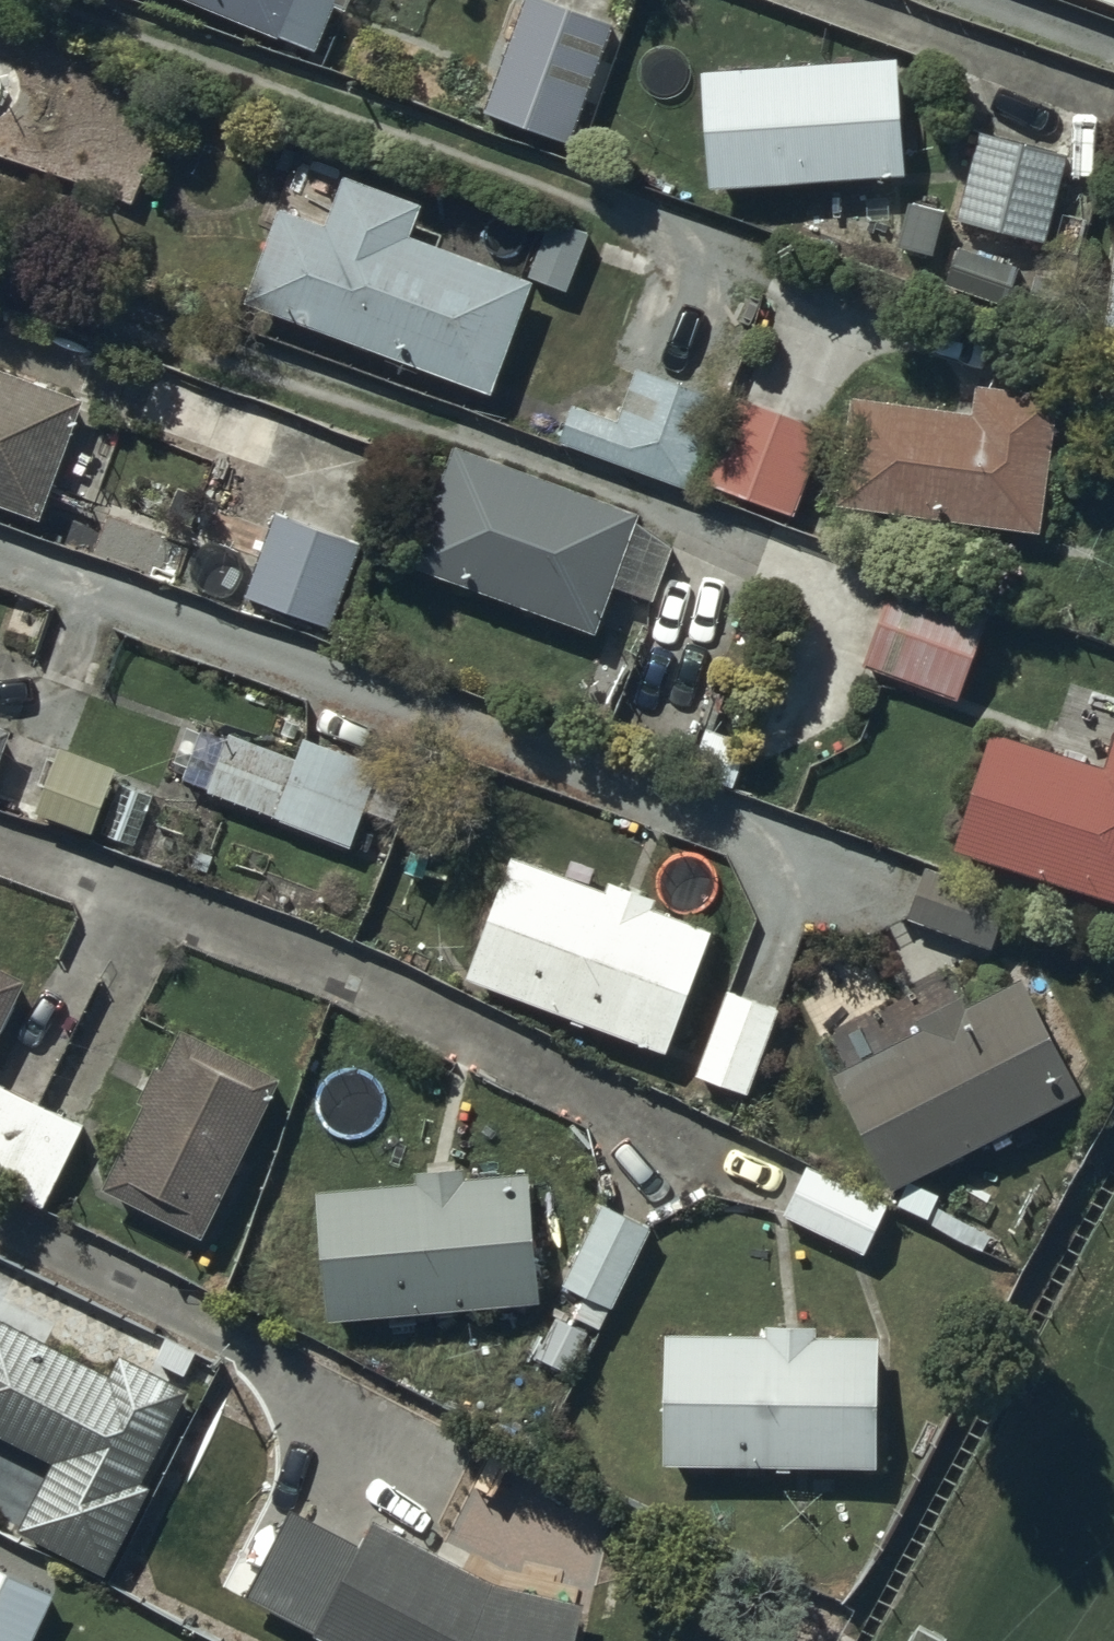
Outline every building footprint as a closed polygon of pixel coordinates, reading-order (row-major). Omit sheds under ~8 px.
[(319,52),(340,0),(192,0),(319,52)] [(535,0),(529,0),(487,115),(571,145),(613,28),(535,0)] [(0,11),(0,149),(132,204),(181,86),(0,11)] [(898,63),(706,75),(713,191),(905,179),(898,63)] [(1071,156),(982,135),(960,224),(1049,246),(1071,156)] [(425,207),(347,179),(328,229),(282,212),(247,307),(492,396),(531,287),(412,243),(425,207)] [(944,217),(912,207),(900,249),(932,258),(944,217)] [(588,238),(553,224),(532,279),(566,293),(588,238)] [(1015,272),(963,253),(950,287),(1002,306),(1015,272)] [(0,373),(0,505),(41,520),(85,404),(0,373)] [(723,404),(639,374),(621,425),(574,408),(560,447),(691,493),(723,404)] [(975,419),(856,403),(841,507),(1038,534),(1056,402),(979,391),(975,419)] [(827,435),(732,399),(700,482),(795,519),(827,435)] [(636,518),(454,452),(412,568),(593,634),(636,518)] [(361,550),(277,516),(245,597),(329,630),(361,550)] [(993,615),(900,578),(865,667),(958,704),(993,615)] [(14,735),(0,730),(0,772),(14,735)] [(393,771),(309,740),(301,762),(232,736),(210,795),(363,852),(393,771)] [(993,736),(954,858),(1113,907),(1113,751),(1108,772),(993,736)] [(117,773),(65,753),(41,814),(93,835),(117,773)] [(155,799),(122,786),(102,835),(135,848),(155,799)] [(611,897),(518,863),(474,980),(666,1051),(708,938),(653,918),(658,905),(614,888),(611,897)] [(1013,906),(930,873),(910,922),(994,955),(1013,906)] [(0,974),(0,1044),(28,987),(0,974)] [(1080,1098),(1022,987),(970,1014),(964,1003),(924,1023),(927,1032),(836,1079),(895,1193),(1080,1098)] [(781,1014),(731,995),(698,1078),(748,1098),(781,1014)] [(284,1085),(185,1036),(167,1074),(159,1071),(142,1106),(150,1110),(108,1194),(205,1242),(284,1085)] [(0,1090),(0,1188),(46,1210),(85,1131),(0,1090)] [(890,1210),(811,1170),(787,1219),(866,1258),(890,1210)] [(421,1188),(321,1197),(333,1328),(546,1309),(534,1179),(470,1184),(469,1174),(420,1178),(421,1188)] [(939,1202),(911,1188),(902,1209),(929,1222),(939,1202)] [(653,1234),(606,1210),(566,1288),(613,1312),(653,1234)] [(610,1316),(587,1305),(579,1321),(602,1332),(610,1316)] [(125,1364),(117,1378),(0,1318),(0,1442),(53,1470),(18,1538),(109,1585),(155,1496),(144,1490),(192,1398),(125,1364)] [(589,1336),(559,1321),(540,1360),(570,1375),(589,1336)] [(768,1341),(670,1339),(668,1471),(879,1474),(882,1344),(820,1343),(821,1333),(768,1332),(768,1341)] [(197,1358),(169,1343),(158,1364),(186,1379),(197,1358)] [(248,1501),(178,1465),(138,1544),(232,1592),(241,1574),(216,1561),(248,1501)] [(378,1528),(366,1550),(297,1513),(250,1601),(324,1640),(577,1640),(584,1610),(499,1593),(378,1528)] [(0,1575),(0,1640),(35,1640),(55,1601),(0,1575)]
